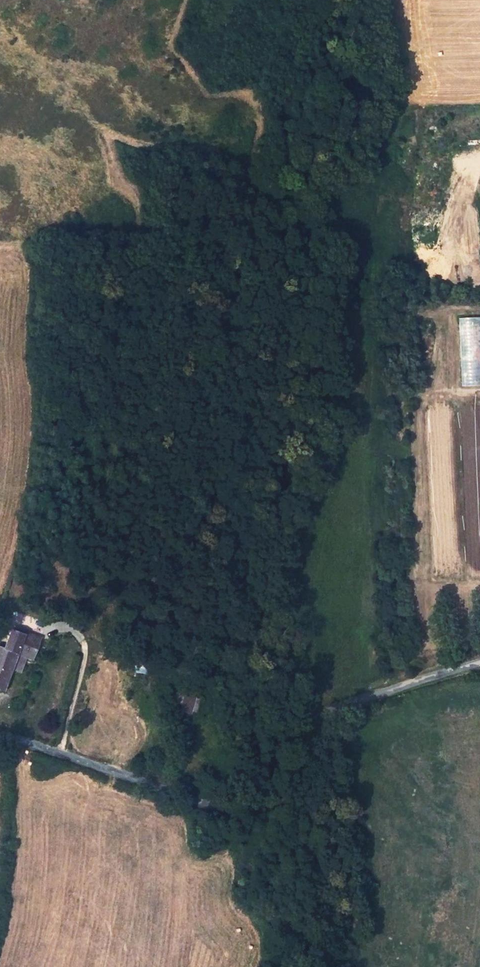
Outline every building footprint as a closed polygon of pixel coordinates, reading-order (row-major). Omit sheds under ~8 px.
[(458,318),(461,360),(468,359),(469,369),(473,369),(472,362),(478,361),(478,352),(479,352),(479,317),(458,318)] [(462,377),(462,385),(479,384),(479,376),(462,377)] [(3,690),(11,669),(17,654),(27,657),(32,659),(40,638),(31,635),(29,640),(23,637),(24,635),(11,630),(4,649),(0,647),(0,689),(3,690)] [(21,673),(27,657),(17,654),(11,669),(21,673)] [(194,698),(185,695),(181,710),(190,712),(194,698)]
